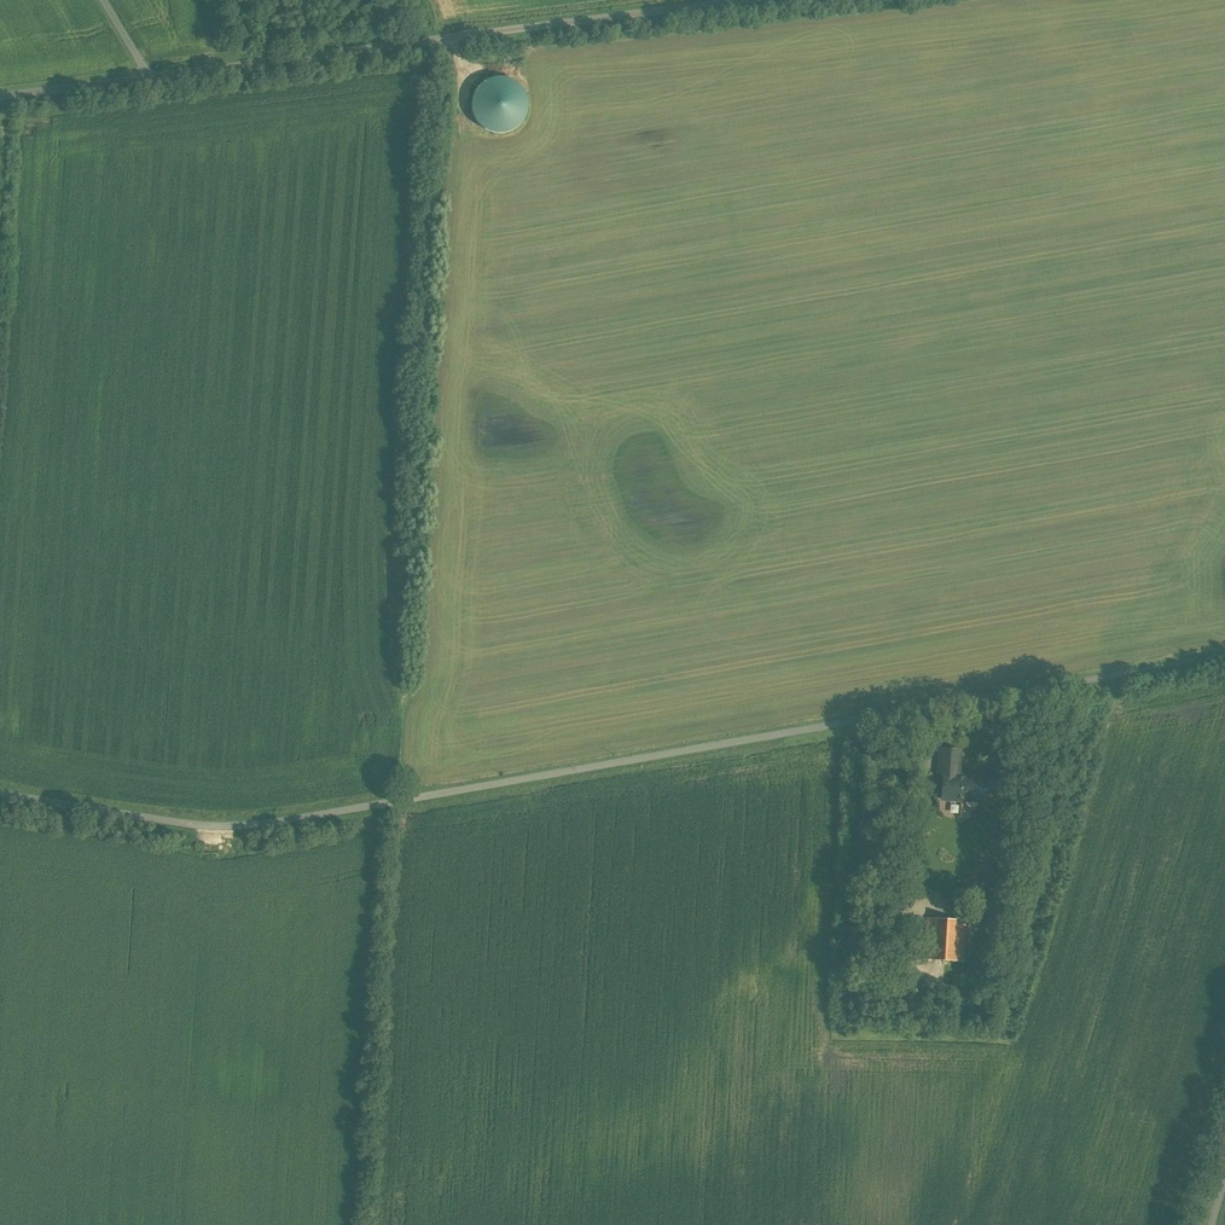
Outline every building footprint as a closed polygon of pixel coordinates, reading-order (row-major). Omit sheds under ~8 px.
[(477,89),(473,98),(472,108),(475,117),(480,125),(488,131),(498,133),(507,133),(515,129),(522,123),(527,116),(529,107),(528,98),(525,90),(519,83),(511,78),(502,76),(492,77),(484,82),(477,89)] [(961,749),(938,748),(937,782),(942,782),(941,800),(986,802),(987,791),(1011,793),(1012,772),(989,771),(989,776),(959,774),(961,749)] [(966,920),(928,918),(926,958),(963,961),(966,920)]
